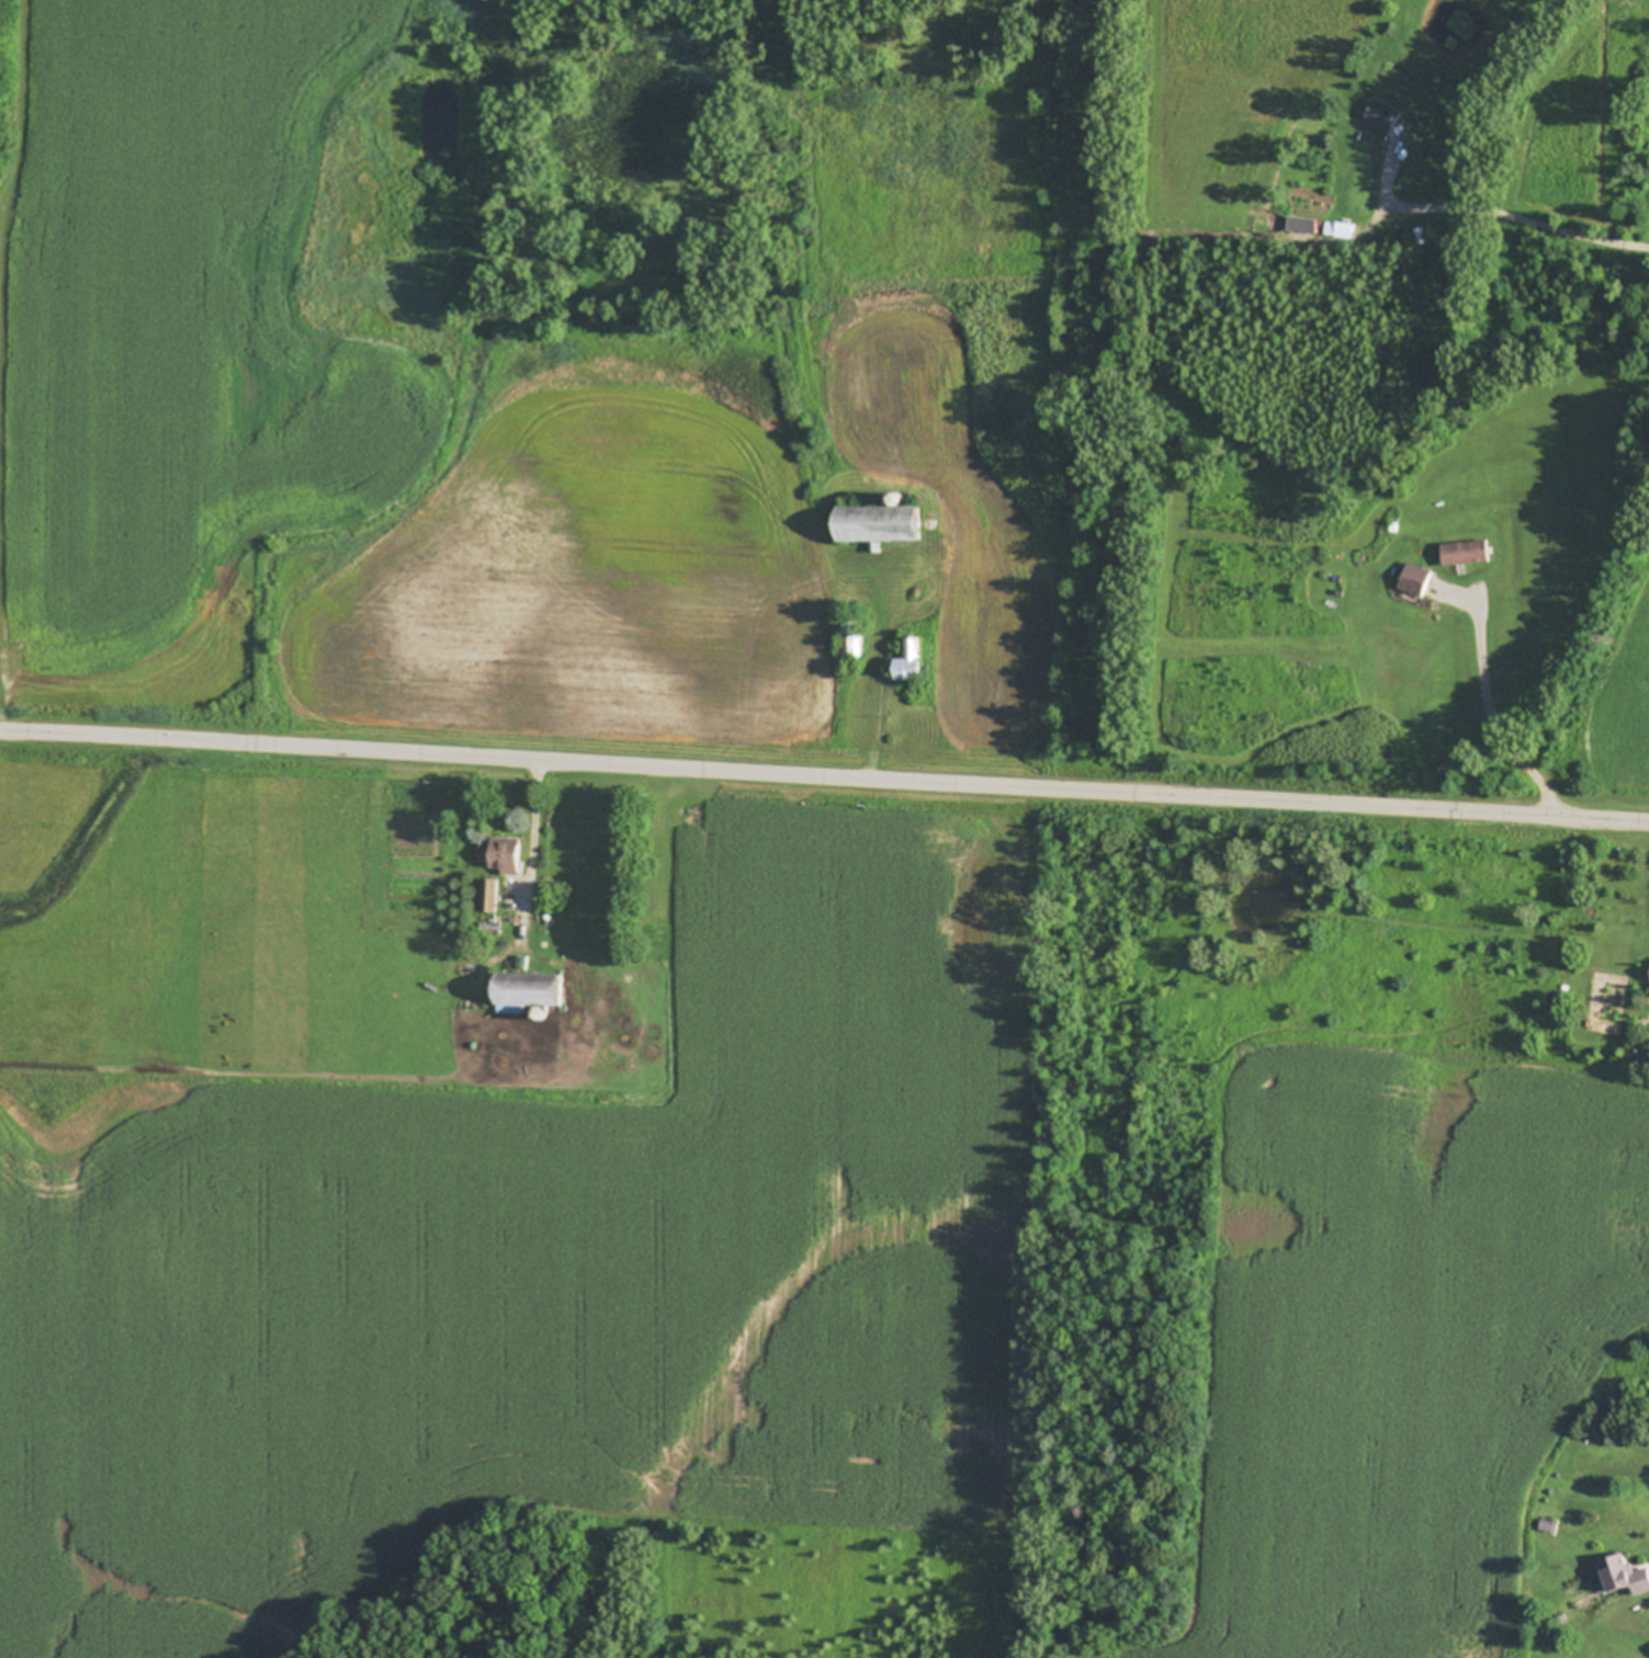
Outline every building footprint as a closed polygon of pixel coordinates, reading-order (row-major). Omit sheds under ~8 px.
[(1380,98),(1407,112),(1394,134),(1368,120),(1371,114),(1365,111),(1370,101),(1377,104),(1380,98)] [(1321,218),(1320,232),(1291,229),(1292,216),(1321,218)] [(1357,224),(1355,237),(1328,232),(1330,219),(1357,224)] [(900,492),(901,492),(902,492),(903,493),(904,493),(904,495),(904,496),(905,497),(905,498),(904,499),(904,500),(904,501),(903,501),(902,502),(901,502),(900,502),(899,502),(897,502),(896,501),(895,501),(895,500),(894,499),(894,498),(894,497),(894,496),(895,495),(895,493),(896,493),(897,492),(899,492),(900,492)] [(922,509),(922,542),(882,542),(882,549),(871,549),(871,542),(840,542),(840,509),(922,509)] [(1492,559),(1447,563),(1445,544),(1490,540),(1492,559)] [(1434,571),(1424,595),(1401,587),(1410,561),(1434,571)] [(865,654),(844,654),(844,614),(865,614),(865,654)] [(924,673),(899,674),(899,652),(908,652),(908,632),(924,632),(924,673)] [(523,837),(522,873),(505,873),(506,863),(495,863),(495,859),(483,859),(483,842),(495,842),(495,836),(523,837)] [(500,879),(499,911),(484,911),(485,878),(500,879)] [(565,973),(564,1003),(527,1002),(527,1010),(500,1010),(501,970),(565,973)] [(1573,989),(1572,1002),(1561,1001),(1561,989),(1573,989)] [(545,1008),(546,1008),(547,1008),(549,1009),(550,1010),(551,1011),(551,1012),(551,1013),(551,1014),(551,1015),(550,1015),(550,1017),(549,1018),(547,1018),(546,1019),(545,1019),(544,1019),(543,1019),(542,1018),(541,1018),(541,1017),(540,1015),(540,1014),(540,1013),(540,1012),(540,1011),(540,1010),(541,1010),(541,1009),(542,1008),(543,1008),(544,1008),(545,1008)] [(1597,1432),(1588,1434),(1585,1428),(1596,1426),(1597,1432)] [(1558,1521),(1556,1531),(1541,1529),(1544,1518),(1558,1521)] [(1639,1574),(1648,1570),(1648,1594),(1639,1598),(1634,1583),(1614,1591),(1603,1563),(1607,1562),(1627,1553),(1633,1567),(1636,1566),(1639,1574)]
